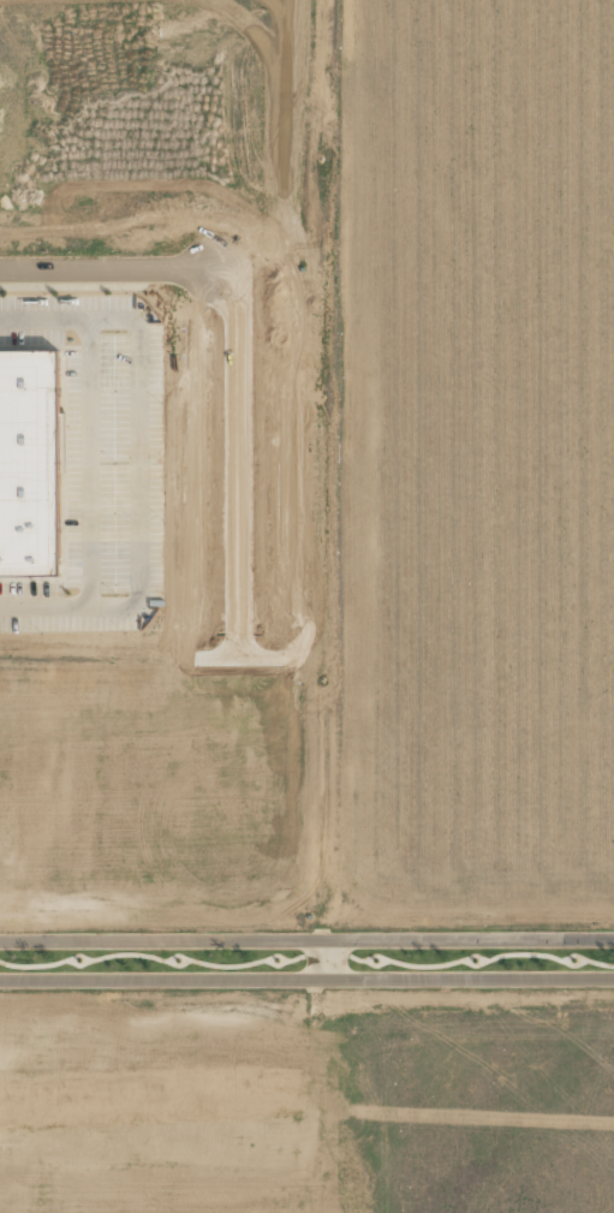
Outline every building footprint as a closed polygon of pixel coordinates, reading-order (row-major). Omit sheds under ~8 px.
[(0,350),(0,576),(62,576),(58,350),(0,350)]
